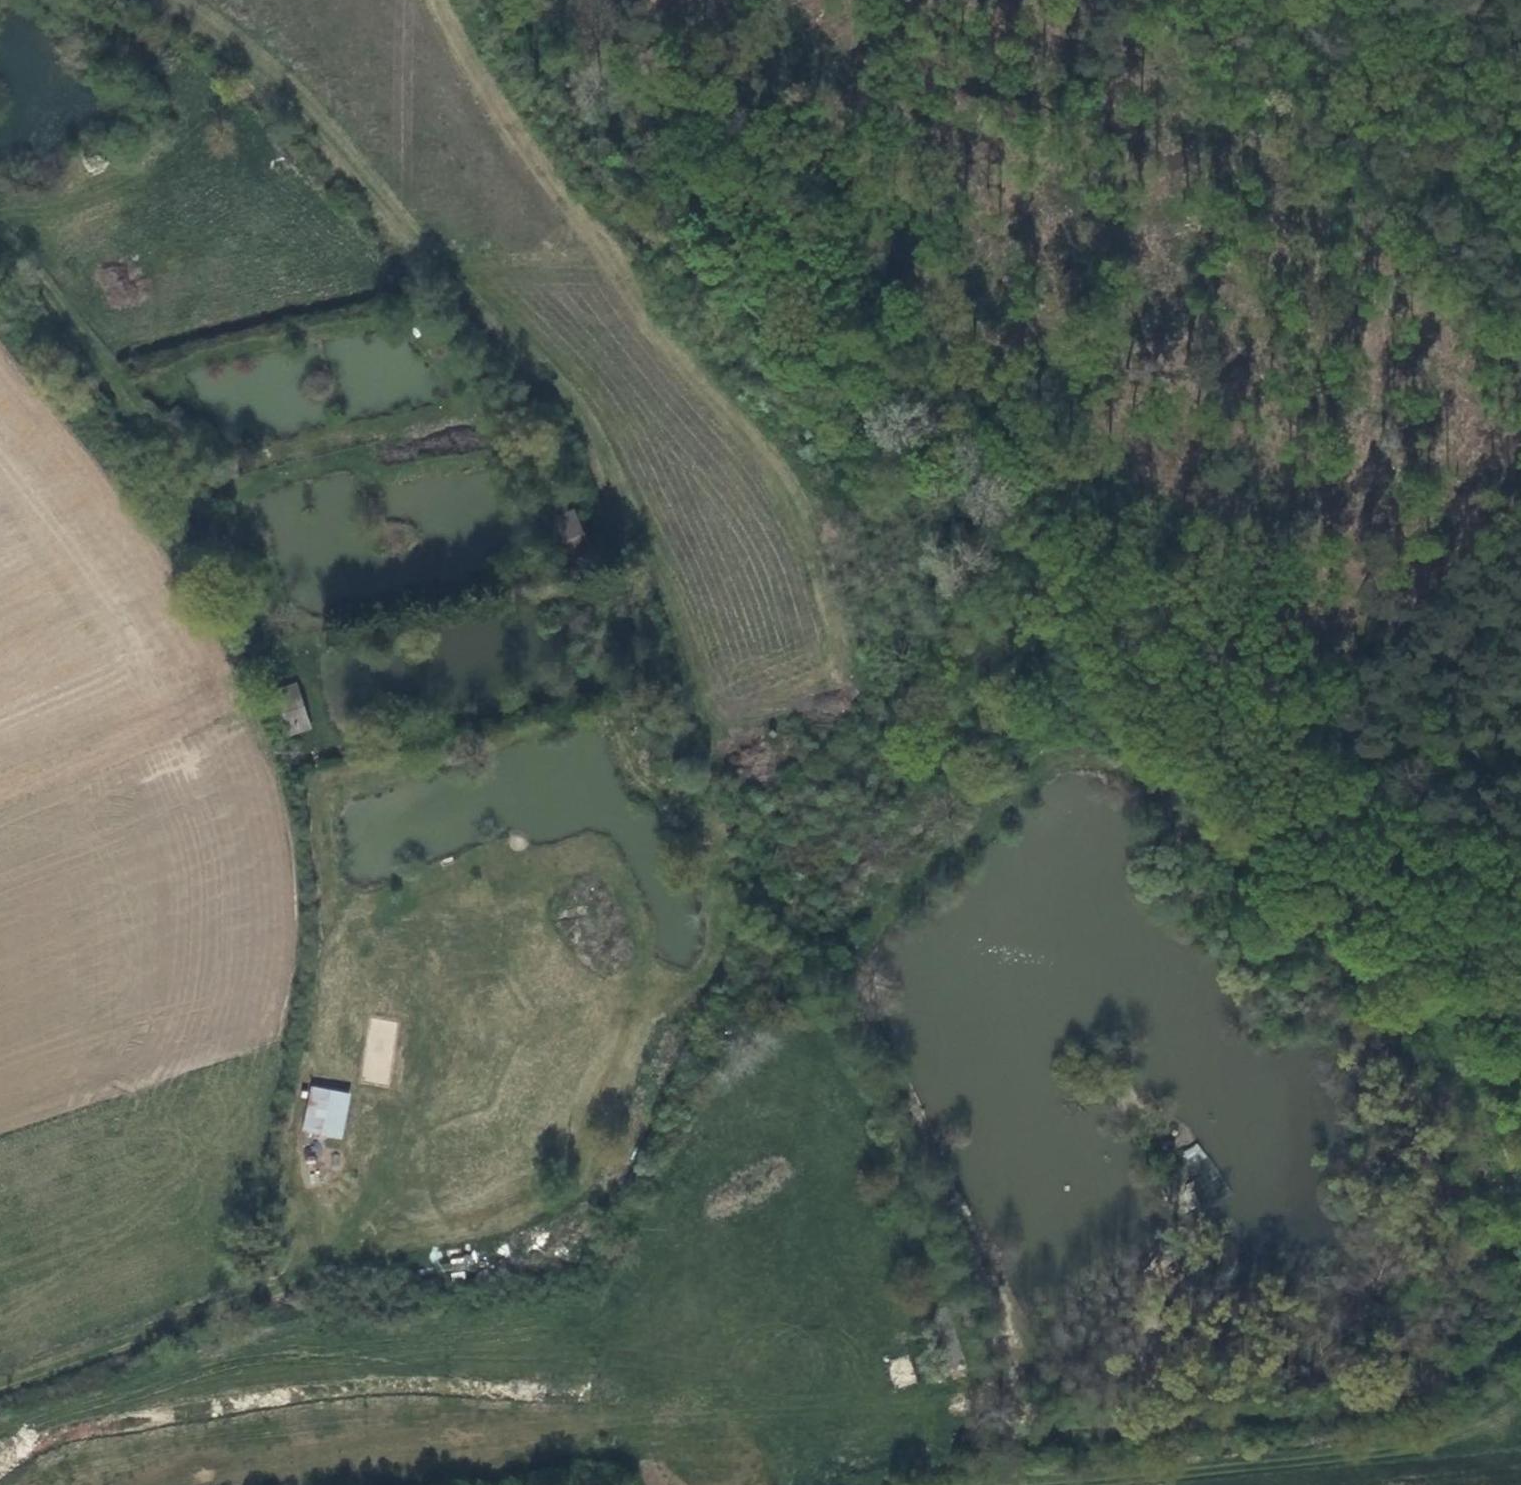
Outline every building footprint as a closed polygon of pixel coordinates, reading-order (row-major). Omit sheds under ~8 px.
[(562,545),(585,536),(574,509),(551,518),(562,545)] [(552,518),(543,521),(554,553),(585,543),(582,536),(562,544),(552,518)] [(289,736),(312,728),(297,682),(273,689),(289,736)] [(308,1086),(303,1133),(344,1137),(349,1091),(308,1086)] [(908,1355),(887,1362),(895,1388),(917,1381),(908,1355)]
